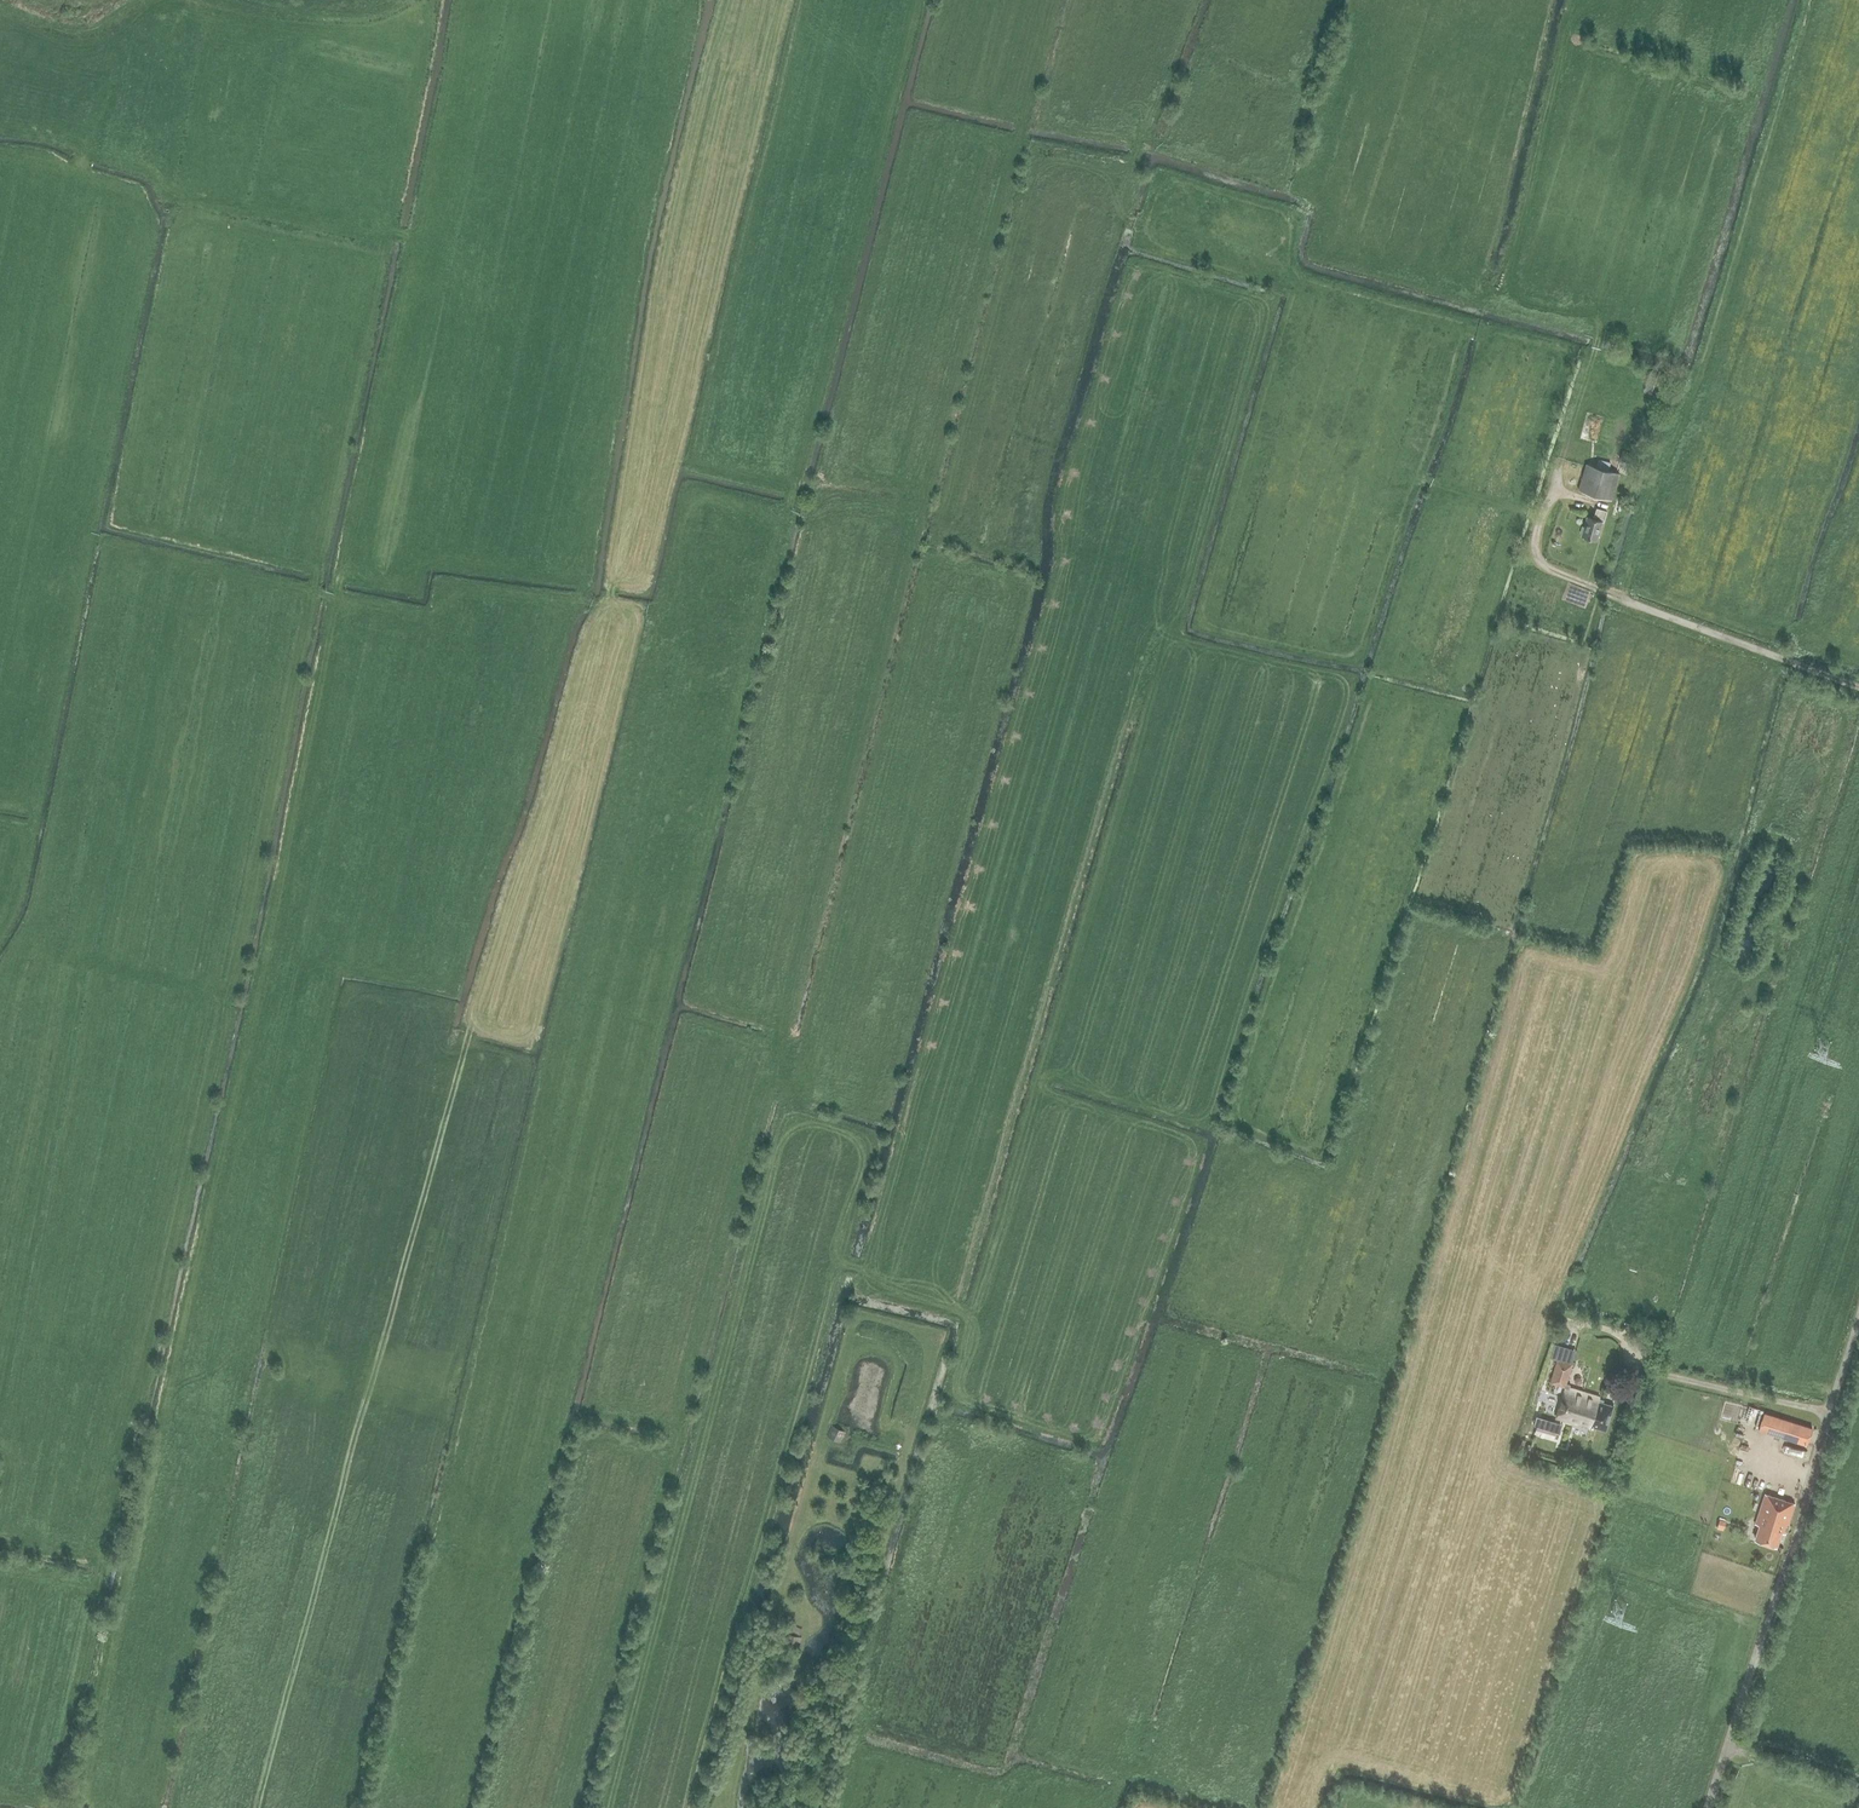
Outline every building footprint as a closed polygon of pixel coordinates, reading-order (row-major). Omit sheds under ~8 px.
[(1659,395),(1666,376),(1650,371),(1644,389),(1659,395)] [(1637,454),(1623,451),(1621,460),(1635,463),(1637,454)] [(1612,500),(1619,474),(1586,464),(1579,490),(1612,500)] [(1620,517),(1625,498),(1618,496),(1613,515),(1620,517)] [(1604,521),(1607,511),(1597,508),(1593,519),(1587,517),(1582,535),(1597,539),(1603,521),(1604,521)] [(1608,550),(1615,525),(1605,522),(1599,548),(1608,550)] [(1566,1386),(1557,1416),(1606,1430),(1613,1406),(1598,1401),(1599,1399),(1568,1390),(1569,1385),(1566,1384),(1572,1364),(1557,1360),(1551,1382),(1566,1386)] [(1813,1430),(1764,1415),(1759,1433),(1807,1448),(1813,1430)] [(1554,1438),(1557,1429),(1538,1424),(1536,1432),(1554,1438)] [(834,1427),(830,1437),(841,1441),(845,1432),(834,1427)] [(1777,1546),(1781,1532),(1785,1533),(1794,1503),(1765,1494),(1757,1523),(1760,1525),(1755,1540),(1777,1546)] [(1719,1519),(1717,1526),(1725,1529),(1727,1521),(1719,1519)] [(801,1637),(788,1633),(785,1644),(798,1648),(801,1637)]
